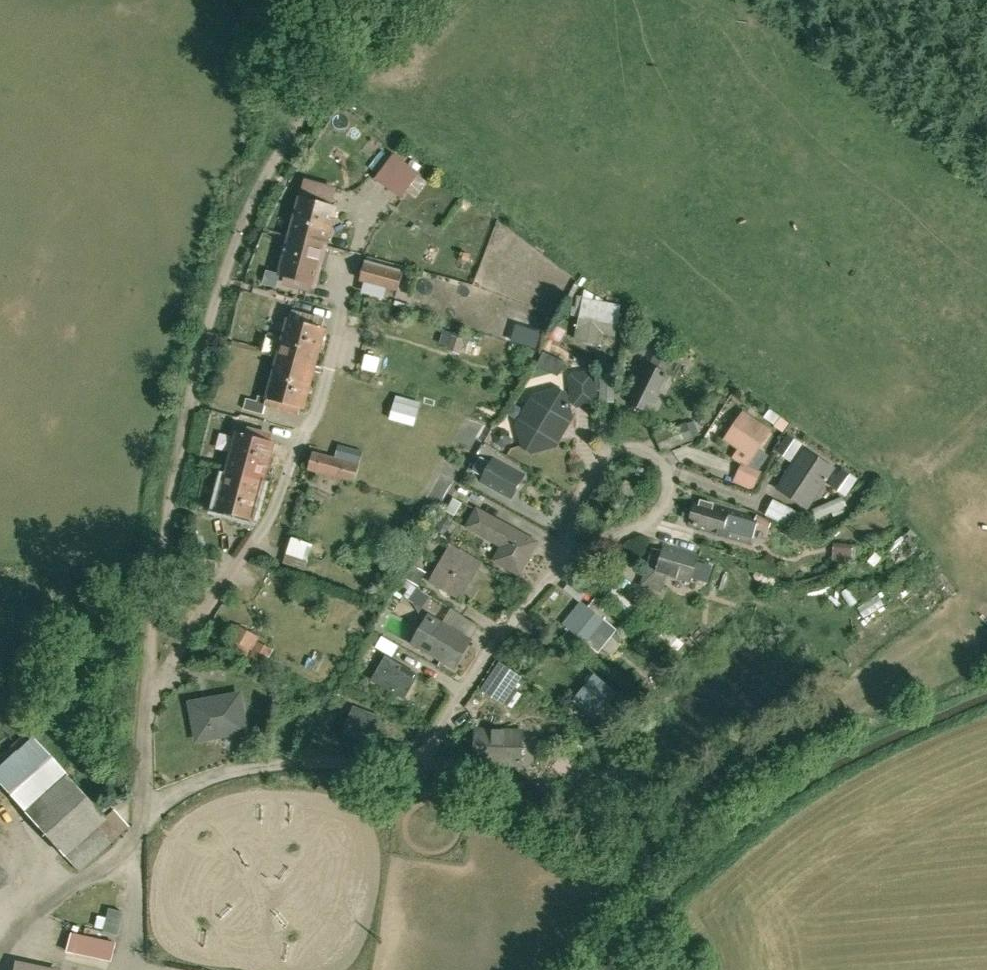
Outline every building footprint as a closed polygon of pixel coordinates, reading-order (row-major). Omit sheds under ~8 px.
[(375,178),(405,201),(429,170),(400,147),(375,178)] [(275,279),(310,290),(335,210),(299,199),(275,279)] [(372,248),(367,280),(407,287),(413,255),(372,248)] [(580,299),(572,343),(598,348),(601,333),(616,336),(621,306),(580,299)] [(434,347),(469,354),(474,325),(440,318),(434,347)] [(325,330),(285,321),(267,399),(307,408),(325,330)] [(566,375),(573,361),(551,352),(545,366),(566,375)] [(646,364),(624,402),(649,416),(671,379),(663,374),(670,362),(657,354),(650,366),(646,364)] [(596,406),(595,373),(571,374),(571,406),(596,406)] [(554,451),(574,421),(568,397),(557,388),(530,396),(517,423),(519,451),(531,458),(554,451)] [(424,426),(430,401),(403,394),(397,419),(424,426)] [(771,433),(741,413),(722,443),(736,452),(732,459),(748,469),(771,433)] [(275,442),(235,432),(214,513),(253,523),(275,442)] [(338,448),(334,461),(359,469),(363,456),(338,448)] [(833,468),(805,449),(776,492),(804,511),(833,468)] [(312,454),(307,473),(353,487),(359,469),(334,461),(312,454)] [(475,485),(499,500),(515,475),(491,460),(475,485)] [(697,502),(691,524),(752,542),(757,526),(727,517),(728,511),(697,502)] [(540,546),(477,508),(465,528),(501,549),(492,564),(520,581),(540,546)] [(313,569),(322,543),(300,535),(291,562),(313,569)] [(429,581),(463,601),(487,560),(454,540),(429,581)] [(653,545),(639,587),(659,594),(663,581),(688,589),(698,560),(653,545)] [(854,561),(854,547),(835,547),(835,562),(854,561)] [(571,591),(587,600),(592,591),(575,583),(571,591)] [(427,588),(419,598),(429,606),(437,595),(427,588)] [(619,590),(613,597),(631,613),(637,606),(619,590)] [(579,605),(561,627),(598,656),(616,633),(601,622),(609,611),(594,599),(586,610),(579,605)] [(426,618),(409,647),(444,667),(461,638),(426,618)] [(242,624),(233,651),(272,664),(278,645),(265,640),(267,632),(242,624)] [(386,654),(370,681),(401,700),(417,673),(386,654)] [(505,661),(488,689),(512,704),(530,676),(505,661)] [(566,702),(594,726),(619,698),(592,673),(566,702)] [(193,702),(198,743),(247,737),(242,696),(193,702)] [(342,700),(330,733),(370,747),(382,714),(342,700)] [(520,732),(469,731),(468,766),(519,767),(520,732)] [(26,740),(0,763),(0,794),(71,876),(123,830),(109,814),(98,823),(26,740)] [(64,961),(102,969),(107,969),(120,914),(106,911),(100,937),(71,930),(64,961)]
